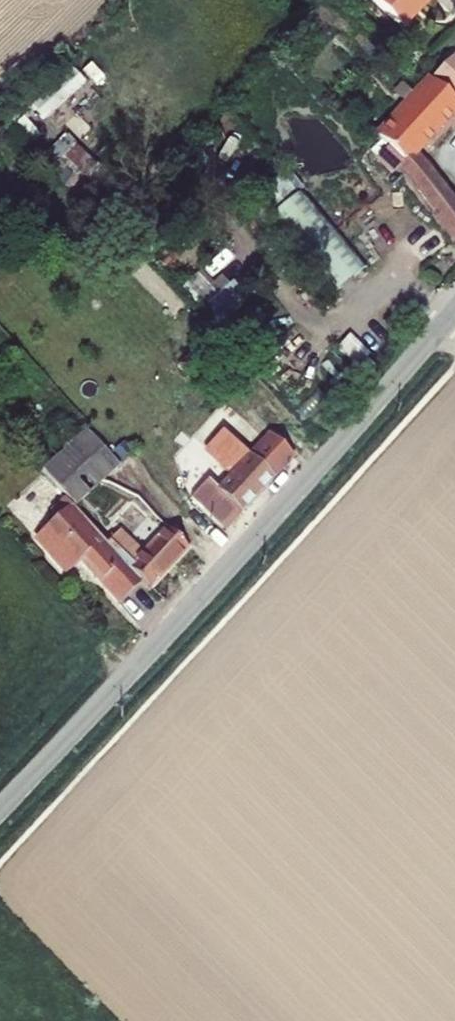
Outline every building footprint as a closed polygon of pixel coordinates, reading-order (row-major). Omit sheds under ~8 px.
[(407,20),(427,0),(432,5),(437,0),(386,0),(407,20)] [(427,0),(407,20),(413,26),(432,5),(427,0)] [(438,80),(454,94),(454,60),(438,80)] [(74,65),(34,102),(49,117),(89,81),(74,65)] [(454,235),(454,187),(419,154),(454,120),(454,102),(431,74),(366,141),(378,156),(454,235)] [(68,131),(50,151),(100,195),(117,175),(68,131)] [(378,156),(366,141),(361,146),(373,159),(378,156)] [(262,190),(277,211),(308,188),(292,167),(262,190)] [(372,265),(301,195),(263,234),(333,304),(372,265)] [(362,367),(375,353),(352,333),(340,347),(362,367)] [(240,519),(298,456),(270,427),(243,456),(219,434),(202,452),(226,475),(213,489),(238,516),(240,519)] [(76,497),(82,504),(131,463),(110,440),(99,428),(52,471),(76,497)] [(110,440),(131,463),(144,451),(124,428),(110,440)] [(225,528),(238,516),(213,489),(199,504),(225,528)] [(68,556),(100,524),(82,504),(76,497),(60,511),(65,518),(47,534),(68,556)] [(240,519),(238,516),(225,528),(229,531),(240,519)] [(76,574),(87,564),(96,556),(113,574),(108,579),(128,601),(152,578),(140,566),(142,563),(138,558),(117,539),(100,524),(68,556),(64,561),(76,574)] [(152,578),(162,588),(198,546),(175,525),(147,556),(122,533),(117,539),(138,558),(142,563),(140,566),(152,578)] [(68,556),(47,534),(43,539),(64,561),(68,556)] [(96,556),(87,564),(125,604),(128,601),(108,579),(113,574),(96,556)]
